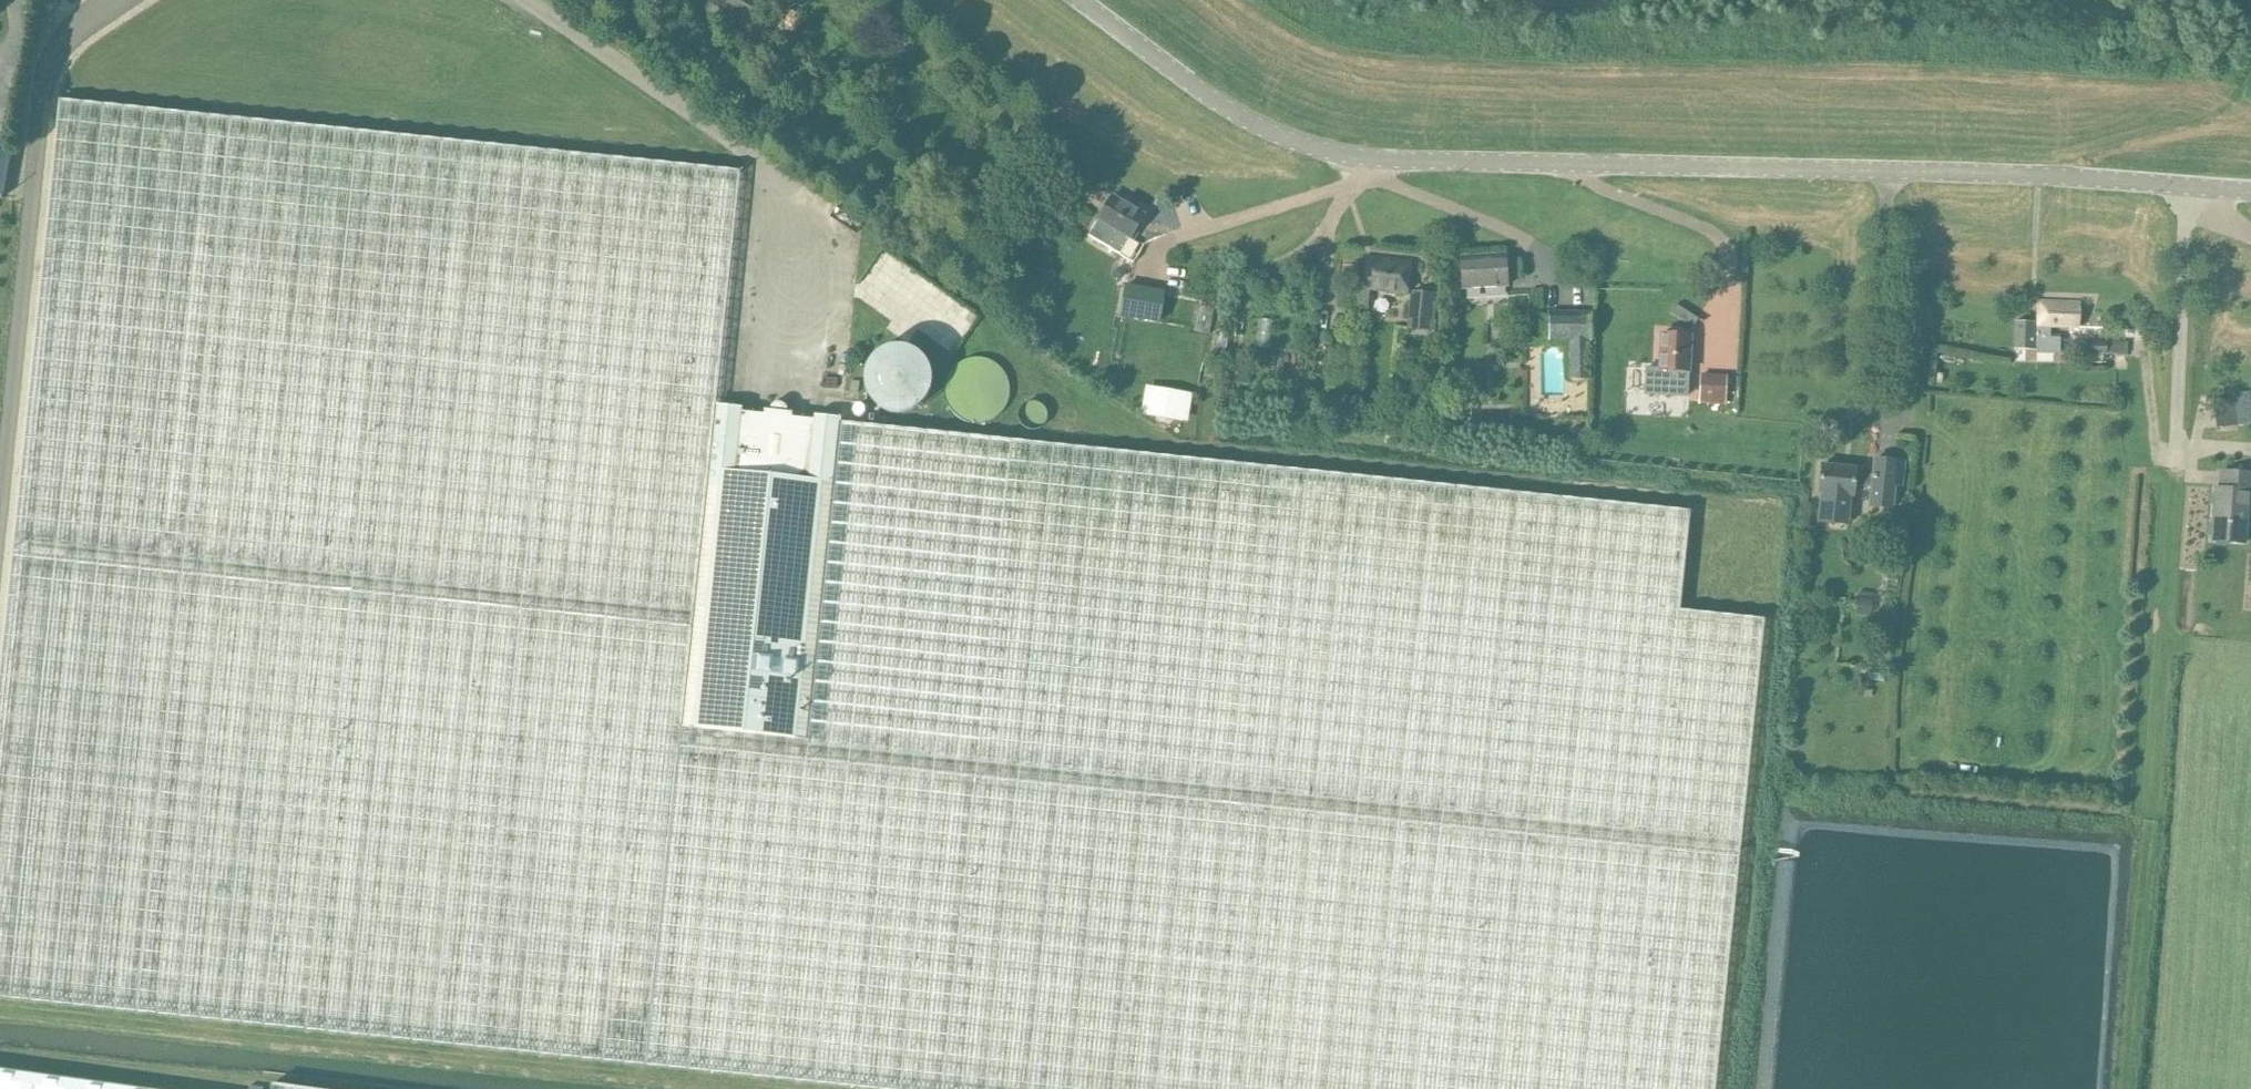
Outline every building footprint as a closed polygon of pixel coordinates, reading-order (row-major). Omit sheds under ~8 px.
[(742,38),(753,18),(751,17),(760,0),(704,0),(697,13),(742,38)] [(862,1088),(1715,1088),(1764,621),(1680,613),(1690,513),(875,427),(879,409),(868,400),(845,398),(841,419),(814,416),(814,420),(792,418),(792,414),(765,411),(764,415),(742,413),(742,408),(716,406),(740,172),(60,100),(0,665),(0,998),(862,1088)] [(8,198),(18,151),(0,148),(0,197),(8,198)] [(1088,236),(1133,263),(1144,246),(1131,238),(1145,216),(1113,196),(1099,219),(1088,236)] [(1505,255),(1462,258),(1464,287),(1506,284),(1505,255)] [(1410,263),(1367,258),(1363,288),(1406,293),(1410,263)] [(1121,316),(1169,323),(1174,293),(1125,285),(1121,316)] [(1412,290),(1408,329),(1427,331),(1432,292),(1412,290)] [(2039,343),(2049,344),(2050,327),(2078,328),(2079,303),(2038,301),(2037,326),(2039,326),(2039,343)] [(1569,342),(1570,380),(1590,379),(1590,342),(1592,342),(1592,312),(1549,312),(1549,342),(1569,342)] [(1670,395),(1688,396),(1689,392),(1689,374),(1691,335),(1661,333),(1660,371),(1671,371),(1670,395)] [(2127,342),(2089,340),(2088,353),(2127,355),(2127,342)] [(908,413),(910,412),(913,410),(916,409),(918,407),(921,405),(923,403),(925,401),(926,399),(928,396),(929,394),(930,391),(931,388),(932,385),(932,382),(932,379),(932,376),(932,373),(931,370),(930,368),(929,365),(927,362),(926,360),(924,357),(922,355),(920,353),(917,352),(915,350),(912,349),(909,348),(906,347),(903,346),(897,346),(895,346),(892,346),(889,347),(886,348),(883,349),(881,351),(878,352),(876,354),(874,356),(872,358),(870,361),(868,363),(867,366),(866,369),(865,372),(864,375),(864,378),(864,381),(864,383),(865,386),(865,389),(866,392),(868,395),(869,397),(871,400),(872,402),(875,404),(877,406),(879,408),(882,410),(884,411),(887,412),(890,413),(893,414),(896,414),(899,414),(902,414),(905,413),(908,413)] [(1689,374),(1689,392),(1700,393),(1699,408),(1704,408),(1703,434),(1723,435),(1724,409),(1731,409),(1733,369),(1701,367),(1701,375),(1689,374)] [(860,382),(851,380),(849,392),(858,394),(860,382)] [(1148,412),(1184,421),(1191,393),(1155,384),(1148,412)] [(2237,425),(2235,397),(2214,399),(2217,426),(2237,425)] [(1818,522),(1849,525),(1852,496),(1854,496),(1855,487),(1870,488),(1868,508),(1893,511),(1897,486),(1904,487),(1906,461),(1873,457),(1871,474),(1856,473),(1857,468),(1821,464),(1818,493),(1820,493),(1818,522)] [(2211,542),(2245,544),(2250,473),(2221,471),(2219,488),(2215,488),(2211,542)] [(1858,596),(1855,616),(1870,618),(1873,598),(1858,596)] [(0,1068),(0,1088),(156,1088),(0,1068)]
